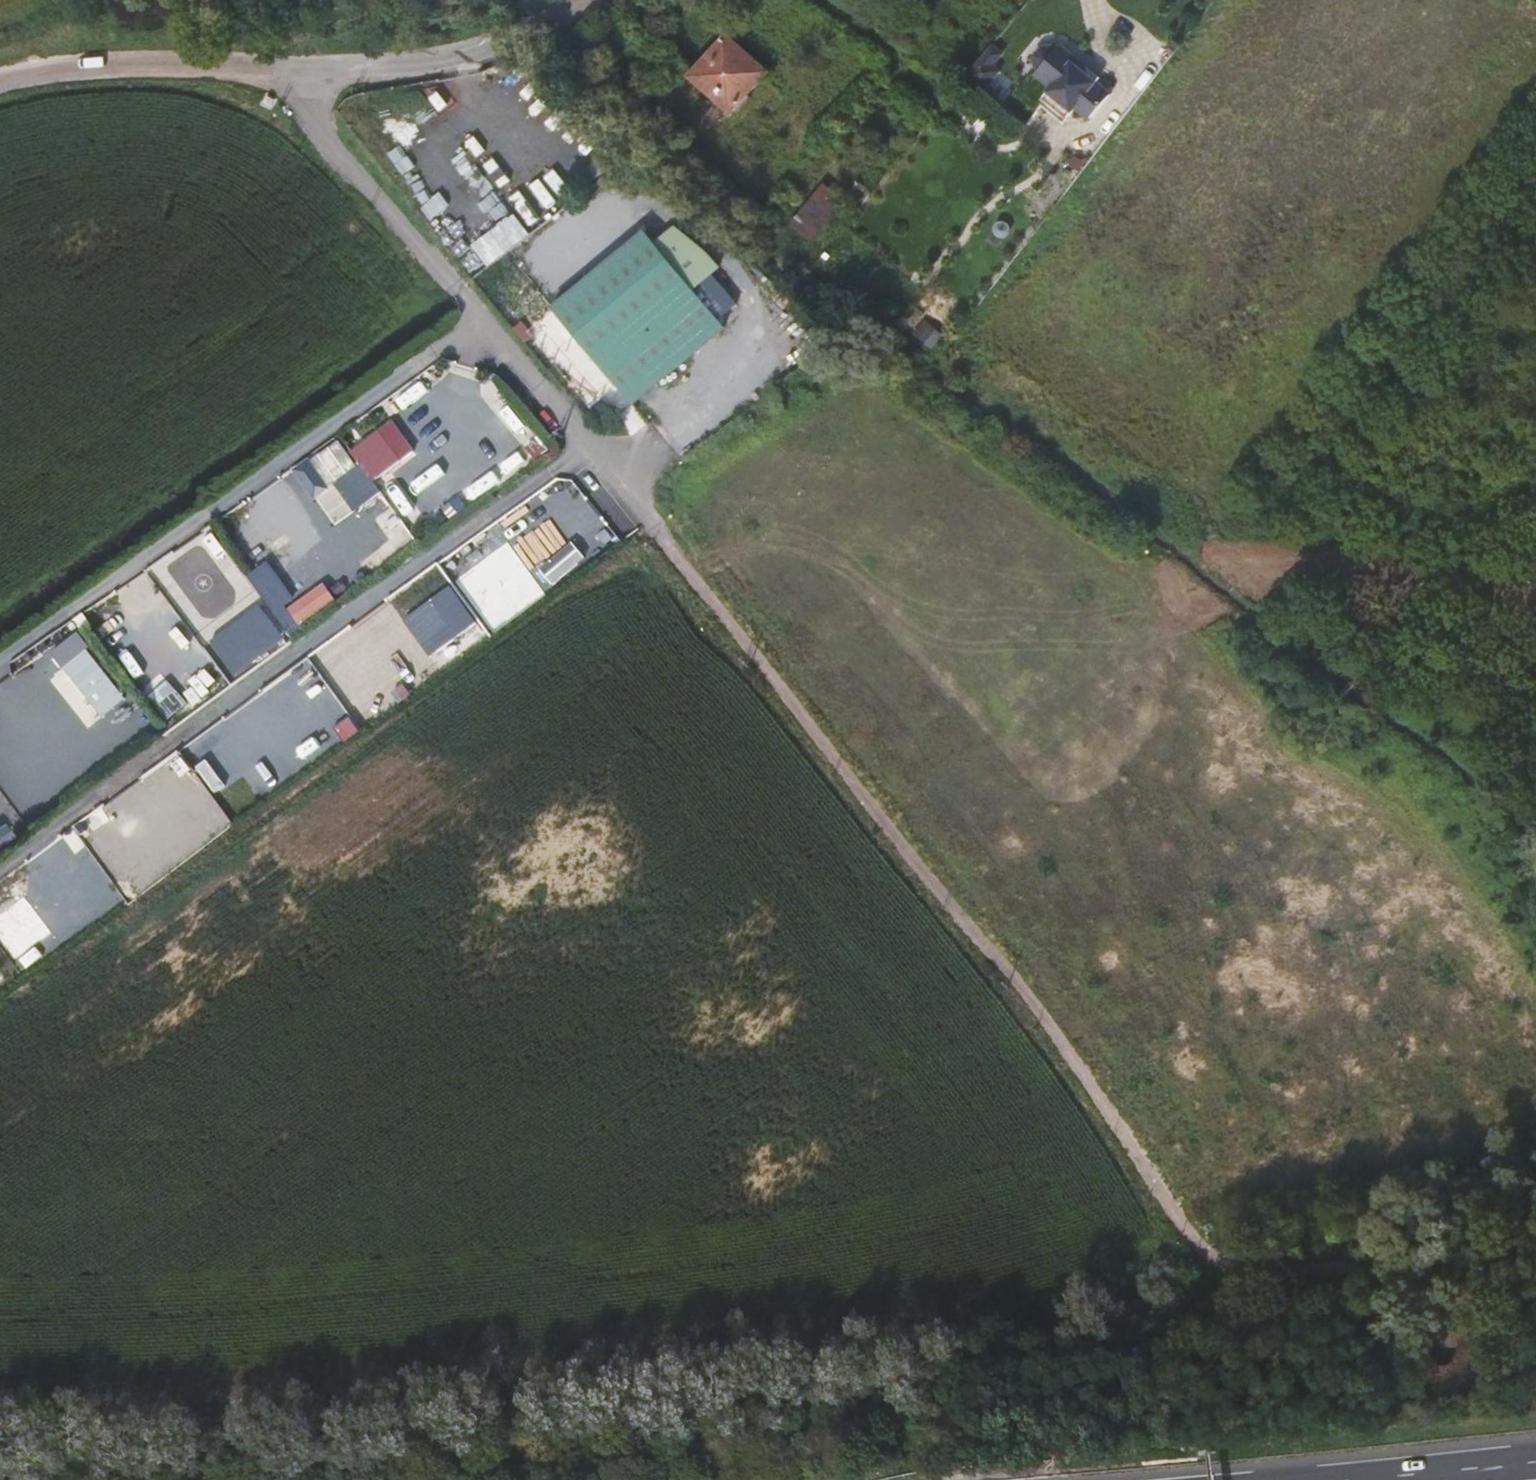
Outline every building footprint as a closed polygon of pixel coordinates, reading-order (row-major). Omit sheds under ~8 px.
[(764,73),(724,38),(690,76),(730,112),(764,73)] [(1064,82),(1060,86),(1086,106),(1088,102),(1103,113),(1123,87),(1103,72),(1101,75),(1093,70),(1099,62),(1071,40),(1067,44),(1063,41),(1053,43),(1046,51),(1047,62),(1051,65),(1048,70),(1064,82)] [(1106,67),(1099,62),(1093,70),(1101,75),(1103,72),(1106,67)] [(857,211),(844,201),(824,185),(782,236),(816,265),(857,211)] [(851,192),(844,201),(857,211),(864,202),(851,192)] [(516,212),(474,244),(490,265),(532,232),(516,212)] [(555,289),(598,350),(647,315),(676,356),(725,321),(652,219),(555,289)] [(676,356),(647,315),(598,350),(627,391),(676,356)] [(416,452),(391,419),(352,448),(377,481),(416,452)] [(381,493),(362,467),(336,486),(355,512),(381,493)] [(461,584),(495,562),(484,544),(450,565),(461,584)] [(587,560),(574,544),(541,571),(553,586),(587,560)] [(327,583),(289,607),(301,625),(338,601),(327,583)] [(476,620),(454,588),(407,621),(429,653),(476,620)] [(287,643),(264,611),(211,650),(234,681),(287,643)] [(89,655),(55,683),(90,726),(124,698),(89,655)] [(198,764),(214,786),(237,771),(221,748),(198,764)] [(179,808),(195,831),(219,813),(203,791),(179,808)] [(128,834),(107,849),(120,868),(142,854),(128,834)]
